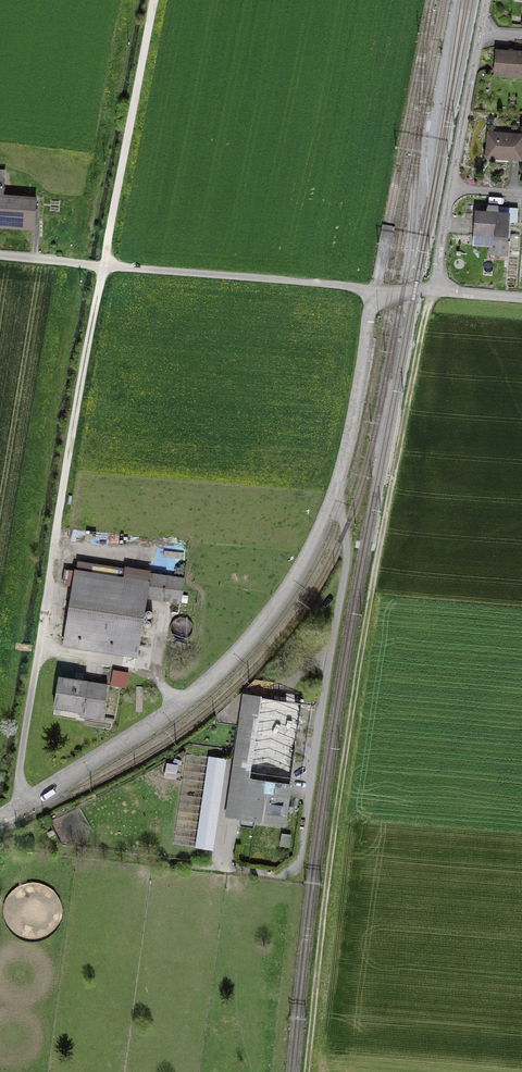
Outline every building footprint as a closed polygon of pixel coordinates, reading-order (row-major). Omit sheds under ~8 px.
[(497,53),(496,77),(509,77),(509,74),(521,74),(521,53),(504,53),(497,53)] [(491,134),(489,160),(521,162),(521,136),(491,134)] [(29,228),(32,201),(0,197),(3,174),(0,174),(0,224),(29,228)] [(512,214),(475,212),(473,237),(497,239),(496,243),(489,242),(488,255),(509,256),(512,214)] [(76,568),(67,644),(137,652),(146,576),(76,568)] [(103,715),(107,683),(54,677),(50,709),(103,715)] [(303,705),(246,696),(228,815),(284,824),(303,705)] [(224,762),(209,759),(195,844),(209,847),(224,762)]
